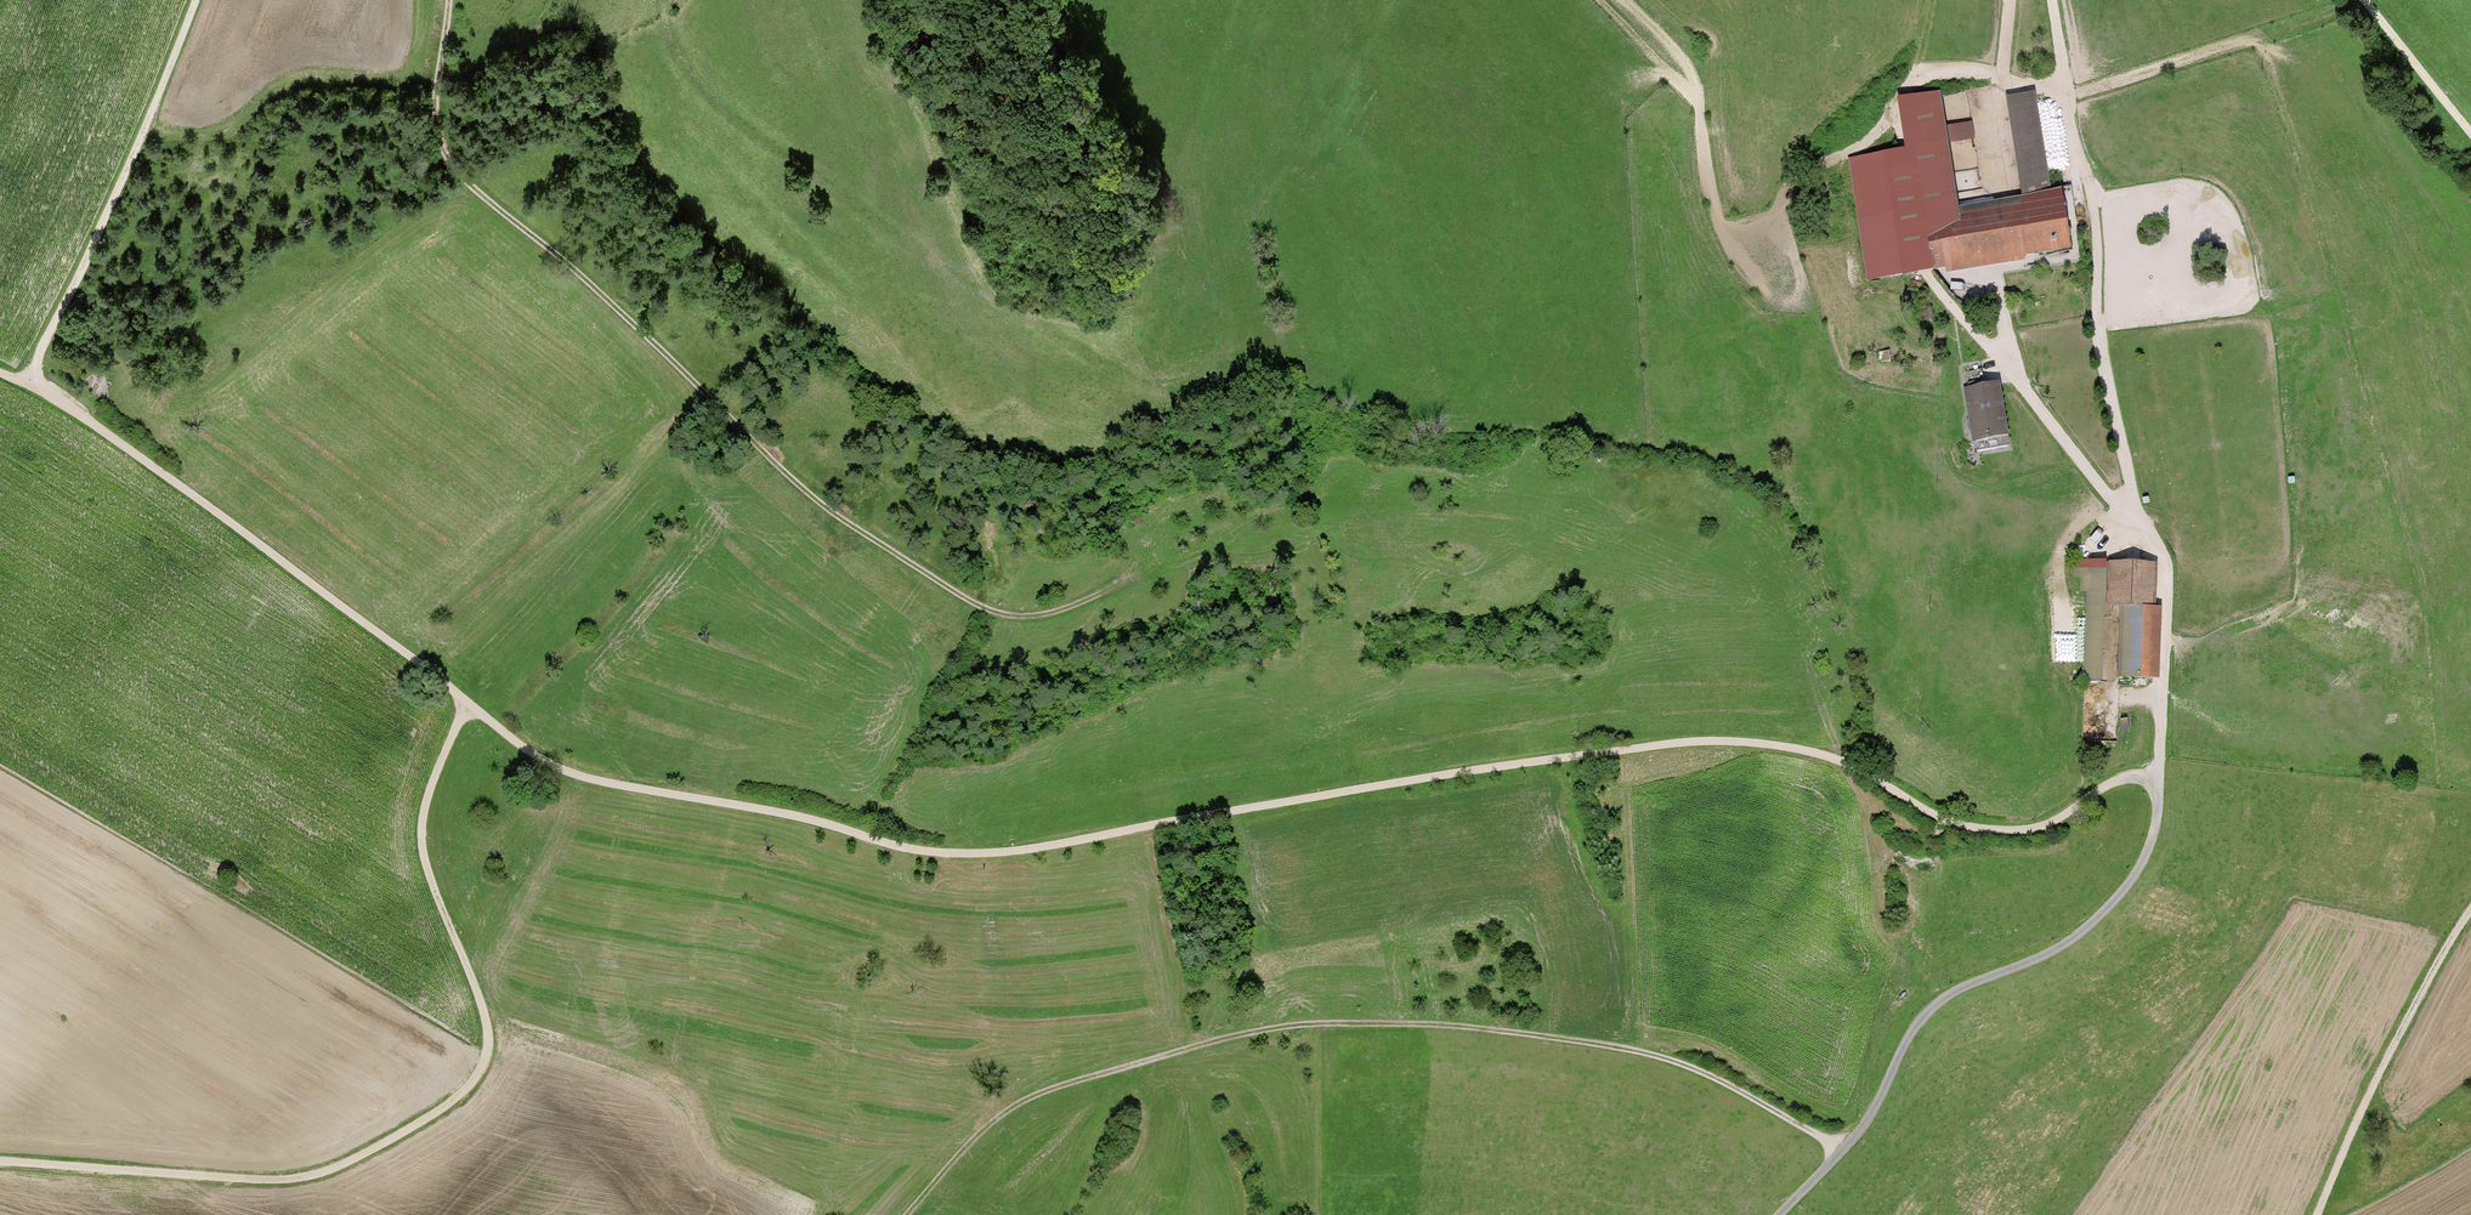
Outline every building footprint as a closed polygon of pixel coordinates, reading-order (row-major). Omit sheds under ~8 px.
[(2036,93),(2005,98),(2020,199),(2051,194),(2036,93)] [(2062,192),(2051,194),(2020,199),(1958,208),(1948,142),(1974,138),(1972,124),(1946,128),(1941,95),(1898,102),(1905,149),(1848,158),(1867,279),(1932,269),(1933,275),(1943,273),(1944,277),(2022,265),(2021,260),(2071,252),(2062,192)] [(1968,392),(1984,389),(1981,370),(1965,372),(1968,392)] [(1968,392),(1966,392),(1973,443),(2006,438),(1998,387),(1984,389),(1968,392)] [(2127,549),(2126,567),(2137,567),(2137,550),(2127,549)] [(2088,565),(2083,683),(2099,684),(2104,566),(2088,565)] [(2108,566),(2106,611),(2118,611),(2153,612),(2155,568),(2137,567),(2126,567),(2108,566)] [(2153,612),(2118,611),(2116,682),(2157,684),(2160,613),(2153,612)]
